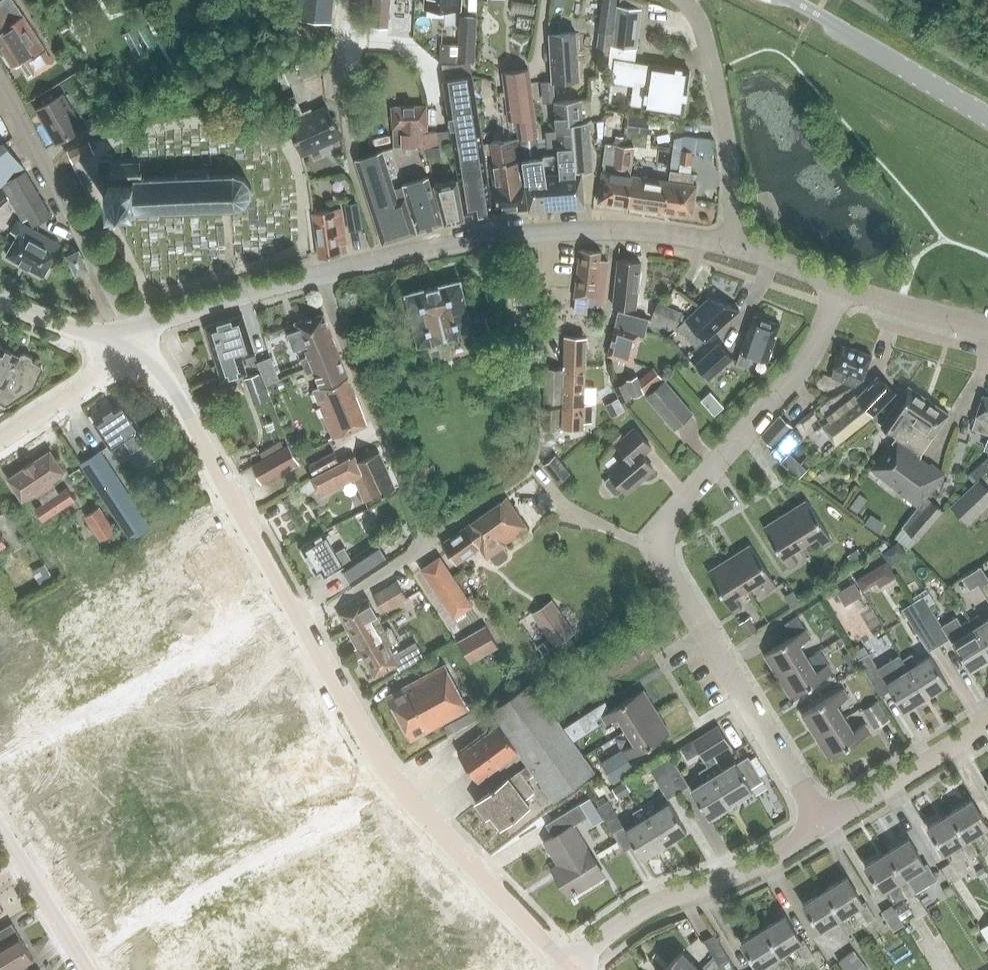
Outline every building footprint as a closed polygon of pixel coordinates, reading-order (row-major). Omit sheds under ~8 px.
[(23,15),(13,0),(0,0),(0,46),(13,67),(24,60),(33,74),(53,62),(46,51),(23,15)] [(333,0),(300,0),(298,19),(330,22),(333,0)] [(370,26),(387,28),(389,0),(372,0),(370,26)] [(424,8),(429,9),(431,11),(439,11),(442,9),(460,10),(461,0),(425,0),(424,8)] [(616,0),(602,0),(598,32),(599,32),(611,34),(616,0)] [(618,6),(628,7),(639,8),(641,8),(642,3),(634,0),(619,0),(618,6)] [(649,64),(649,65),(634,62),(641,8),(639,8),(628,7),(618,6),(616,5),(609,62),(608,62),(607,71),(613,72),(611,81),(634,85),(631,104),(643,106),(643,108),(683,114),(689,70),(649,64)] [(474,62),(476,17),(460,16),(457,61),(474,62)] [(548,22),(553,82),(579,80),(576,32),(559,33),(558,21),(548,22)] [(609,50),(611,34),(599,32),(597,49),(599,49),(609,50)] [(607,71),(608,62),(609,50),(599,49),(596,70),(607,71)] [(297,65),(303,79),(319,73),(313,59),(297,65)] [(441,63),(444,79),(443,79),(465,214),(473,212),(473,216),(493,212),(489,186),(472,75),(469,62),(441,63)] [(537,136),(530,83),(528,68),(502,72),(504,86),(509,120),(517,119),(519,138),(537,136)] [(270,111),(296,101),(290,86),(264,97),(270,111)] [(83,129),(64,93),(35,109),(54,144),(83,129)] [(588,122),(582,122),(580,99),(555,102),(558,147),(574,146),(575,163),(580,163),(581,171),(592,170),(588,122)] [(426,105),(391,106),(393,128),(394,128),(394,147),(424,145),(424,148),(437,145),(436,131),(427,132),(426,105)] [(302,155),(341,136),(326,106),(288,124),(302,155)] [(112,126),(103,110),(84,121),(93,137),(112,126)] [(625,137),(616,136),(615,145),(624,146),(625,137)] [(519,138),(491,142),(494,164),(491,165),(493,186),(489,186),(493,212),(529,208),(521,160),(519,138)] [(539,154),(537,138),(520,139),(521,155),(539,154)] [(95,154),(89,140),(67,148),(72,162),(95,154)] [(0,144),(0,187),(24,167),(3,142),(0,144)] [(629,175),(630,175),(634,147),(605,144),(603,164),(611,165),(611,172),(602,171),(598,202),(625,206),(629,175)] [(439,146),(426,148),(427,158),(441,156),(439,146)] [(584,204),(581,171),(580,163),(575,163),(574,146),(558,147),(559,155),(543,157),(543,156),(522,160),(530,209),(584,204)] [(690,165),(692,151),(681,150),(679,163),(690,165)] [(357,165),(358,167),(382,243),(416,232),(406,197),(397,200),(382,151),(358,158),(358,160),(357,161),(357,162),(357,164),(357,165)] [(669,181),(670,171),(672,155),(658,153),(654,179),(630,175),(629,175),(625,206),(665,212),(669,181)] [(245,205),(251,196),(251,185),(244,177),(233,174),(140,177),(140,162),(109,163),(109,183),(134,182),(136,209),(134,209),(134,213),(145,212),(149,212),(220,209),(225,209),(229,209),(235,209),(245,205)] [(33,226),(51,216),(25,171),(9,183),(33,226)] [(692,215),(697,184),(692,184),(694,174),(670,171),(669,181),(665,212),(692,215)] [(418,232),(442,223),(428,177),(403,185),(418,232)] [(445,223),(464,218),(457,180),(434,184),(445,223)] [(109,209),(134,209),(136,209),(134,182),(109,183),(109,196),(109,209)] [(361,230),(358,202),(345,204),(348,232),(361,230)] [(339,244),(346,243),(341,211),(340,211),(340,208),(313,213),(318,258),(341,254),(339,244)] [(6,255),(43,276),(61,245),(24,224),(6,255)] [(587,306),(602,308),(608,261),(600,260),(601,251),(580,249),(574,297),(588,298),(587,306)] [(76,272),(86,268),(78,252),(69,257),(76,272)] [(538,303),(539,258),(519,259),(519,302),(538,303)] [(635,307),(640,262),(617,259),(612,305),(635,307)] [(473,332),(489,328),(485,315),(469,319),(460,281),(438,286),(427,288),(427,289),(405,294),(418,346),(473,332)] [(705,340),(739,310),(707,299),(676,328),(695,348),(705,340)] [(682,311),(657,301),(650,319),(675,329),(682,311)] [(631,362),(638,335),(644,337),(648,319),(618,311),(608,354),(631,362)] [(304,345),(309,356),(301,359),(307,373),(314,370),(312,365),(340,354),(323,314),(294,322),(295,324),(284,327),(286,333),(288,333),(294,349),(304,345)] [(246,373),(242,357),(254,354),(242,315),(205,327),(222,381),(246,373)] [(767,360),(780,324),(753,315),(737,363),(748,367),(752,355),(767,360)] [(564,364),(585,365),(586,337),(564,336),(563,364),(564,364)] [(708,379),(732,357),(719,342),(695,364),(708,379)] [(863,379),(872,355),(843,345),(831,377),(854,385),(863,379)] [(7,405),(33,387),(43,369),(41,364),(33,361),(32,356),(25,352),(20,354),(19,356),(0,347),(0,401),(7,405)] [(333,438),(366,423),(347,376),(348,375),(340,354),(312,365),(314,370),(320,386),(313,389),(333,438)] [(266,384),(279,379),(270,357),(257,362),(266,384)] [(563,402),(583,403),(585,365),(564,364),(563,402)] [(643,393),(662,377),(653,367),(638,380),(636,376),(627,380),(633,397),(643,393)] [(562,402),(563,370),(545,369),(544,401),(562,402)] [(264,389),(259,373),(244,379),(250,394),(264,389)] [(873,414),(895,393),(878,376),(860,394),(859,393),(828,418),(830,421),(823,426),(836,444),(873,414)] [(664,380),(646,395),(652,402),(674,429),(692,413),(670,386),(664,380)] [(633,397),(626,381),(613,387),(618,398),(620,403),(633,397)] [(918,506),(926,496),(944,473),(930,463),(929,464),(919,457),(920,455),(948,413),(908,386),(881,424),(896,436),(871,469),(918,506)] [(983,395),(972,428),(987,434),(987,397),(983,395)] [(620,403),(618,398),(604,404),(610,417),(623,411),(620,403)] [(136,432),(141,428),(123,402),(93,422),(111,448),(124,440),(132,452),(144,444),(136,432)] [(591,403),(583,403),(563,402),(544,402),(543,430),(557,430),(557,427),(561,427),(561,428),(569,428),(571,430),(578,430),(579,428),(583,428),(583,422),(590,422),(591,403)] [(793,427),(780,414),(759,436),(773,448),(793,427)] [(626,492),(653,469),(642,456),(651,448),(634,428),(614,445),(624,457),(608,471),(612,475),(606,480),(606,484),(614,494),(618,494),(623,489),(626,492)] [(262,482),(297,462),(287,445),(252,465),(262,482)] [(79,462),(130,539),(149,526),(98,449),(79,462)] [(314,474),(339,461),(333,451),(309,464),(314,474)] [(779,460),(791,472),(792,474),(798,479),(807,469),(801,463),(788,451),(783,456),(779,460)] [(365,502),(395,488),(379,452),(357,462),(354,455),(311,478),(320,496),(354,478),(365,502)] [(557,482),(569,473),(555,455),(543,464),(557,482)] [(56,501),(78,487),(59,458),(37,473),(56,501)] [(37,473),(16,487),(35,516),(56,501),(37,473)] [(978,478),(949,505),(966,524),(987,504),(987,489),(978,478)] [(918,506),(901,527),(902,528),(894,538),(908,549),(915,540),(916,541),(943,511),(926,496),(918,506)] [(508,553),(503,547),(528,529),(506,497),(465,526),(466,526),(441,543),(456,563),(479,547),(487,558),(490,556),(494,563),(498,564),(507,557),(508,553)] [(101,534),(115,525),(98,500),(85,510),(101,534)] [(824,547),(832,541),(806,500),(785,514),(804,543),(817,535),(824,547)] [(791,552),(804,543),(785,514),(763,527),(789,568),(798,563),(791,552)] [(325,576),(352,560),(344,547),(335,552),(324,532),(301,546),(316,573),(321,570),(325,576)] [(768,591),(777,586),(751,545),(729,558),(748,588),(761,580),(768,591)] [(154,570),(162,566),(172,587),(186,580),(174,554),(169,556),(165,548),(147,556),(154,570)] [(389,561),(381,548),(345,571),(353,584),(389,561)] [(847,555),(852,563),(863,556),(858,548),(847,555)] [(454,617),(472,605),(439,556),(421,569),(454,617)] [(735,596),(748,588),(729,558),(708,572),(733,613),(742,608),(735,596)] [(970,571),(977,582),(987,576),(979,565),(970,571)] [(978,584),(987,600),(987,578),(978,584)] [(382,611),(407,598),(397,581),(373,595),(382,611)] [(792,590),(784,595),(790,606),(799,601),(792,590)] [(949,638),(934,612),(923,595),(913,602),(923,619),(939,644),(949,638)] [(376,625),(381,622),(367,598),(339,614),(348,631),(372,618),(376,625)] [(575,632),(551,598),(530,613),(553,647),(575,632)] [(133,601),(111,614),(128,644),(151,631),(133,601)] [(939,644),(923,619),(913,602),(901,609),(912,625),(928,651),(939,644)] [(111,614),(89,626),(107,656),(128,644),(111,614)] [(983,622),(978,614),(969,619),(987,650),(987,618),(983,622)] [(749,617),(739,623),(747,636),(757,630),(749,617)] [(385,630),(381,622),(376,625),(372,618),(348,631),(357,647),(353,649),(355,652),(359,649),(359,651),(383,637),(389,646),(399,640),(391,626),(385,630)] [(969,619),(968,620),(968,619),(960,624),(965,633),(952,641),(970,669),(987,658),(987,650),(969,619)] [(498,646),(485,624),(457,640),(470,662),(498,646)] [(89,626),(67,639),(84,669),(107,656),(89,626)] [(777,676),(808,657),(799,644),(811,637),(806,629),(764,654),(777,676)] [(393,655),(389,646),(383,637),(359,651),(359,649),(355,652),(358,658),(363,656),(375,676),(396,665),(399,670),(424,656),(416,642),(393,655)] [(884,678),(869,652),(864,645),(853,652),(873,685),(884,678)] [(930,655),(917,663),(911,653),(902,659),(908,668),(926,697),(947,683),(930,655)] [(791,698),(833,672),(827,663),(816,670),(808,657),(777,676),(791,698)] [(926,697),(908,668),(902,659),(893,665),(898,674),(886,682),(903,710),(926,697)] [(447,719),(468,708),(445,665),(388,696),(411,739),(447,719)] [(289,684),(259,701),(272,723),(301,706),(289,684)] [(563,728),(531,684),(491,713),(499,724),(518,751),(528,764),(519,771),(526,780),(534,773),(553,799),(594,770),(573,741),(563,728)] [(626,729),(656,711),(643,689),(601,715),(607,723),(618,716),(626,729)] [(815,736),(845,717),(837,704),(848,697),(843,689),(801,715),(815,736)] [(889,720),(877,700),(862,709),(874,729),(889,720)] [(301,706),(272,723),(285,746),(314,729),(301,706)] [(599,724),(595,719),(590,711),(563,728),(573,741),(599,724)] [(628,758),(670,732),(656,711),(626,729),(634,743),(623,750),(628,758)] [(828,758),(870,732),(865,723),(853,731),(845,717),(815,736),(828,758)] [(499,724),(458,754),(477,781),(518,751),(499,724)] [(748,756),(736,763),(735,761),(722,769),(713,754),(730,744),(718,725),(692,741),(707,766),(707,765),(731,803),(753,790),(751,787),(763,780),(748,756)] [(659,760),(677,792),(689,785),(669,754),(659,760)] [(667,798),(677,792),(659,760),(648,767),(667,798)] [(205,779),(191,787),(212,823),(236,809),(209,762),(199,768),(205,779)] [(709,817),(731,803),(707,765),(707,766),(699,771),(704,780),(691,788),(709,817)] [(534,790),(526,780),(519,771),(509,778),(508,777),(467,809),(478,823),(482,820),(485,823),(482,825),(489,833),(491,832),(492,833),(529,805),(524,798),(534,790)] [(624,780),(612,788),(618,797),(630,789),(624,780)] [(60,791),(31,808),(44,831),(74,813),(60,791)] [(597,810),(590,797),(580,803),(588,816),(597,810)] [(613,832),(623,826),(608,800),(597,806),(613,832)] [(987,825),(971,800),(950,813),(966,839),(969,838),(982,829),(987,838),(987,824),(987,825)] [(643,809),(665,844),(687,831),(669,802),(656,810),(652,804),(644,809),(643,809)] [(573,825),(587,816),(580,803),(552,820),(560,832),(545,841),(564,873),(557,877),(569,897),(604,875),(573,825)] [(643,809),(644,809),(642,806),(633,812),(638,821),(625,829),(643,858),(665,844),(643,809)] [(74,813),(44,831),(57,852),(87,834),(74,813)] [(978,853),(969,838),(966,839),(950,813),(928,827),(944,853),(961,842),(971,858),(978,853)] [(87,834),(57,852),(70,874),(100,856),(87,834)] [(384,838),(359,862),(377,881),(402,857),(384,838)] [(929,883),(937,879),(927,862),(924,864),(909,839),(887,852),(903,878),(906,876),(920,868),(929,883)] [(916,892),(906,876),(903,878),(887,852),(865,866),(881,892),(898,881),(908,897),(916,892)] [(402,857),(377,881),(395,899),(420,875),(402,857)] [(867,922),(875,917),(865,901),(863,902),(847,877),(825,891),(841,917),(844,915),(858,906),(867,922)] [(289,879),(267,892),(284,922),(307,909),(289,879)] [(854,930),(844,915),(841,917),(825,891),(803,904),(819,930),(836,920),(846,935),(854,930)] [(267,892),(245,905),(263,935),(284,922),(267,892)] [(903,924),(891,904),(881,911),(893,930),(903,924)] [(245,905),(223,918),(241,948),(263,935),(245,905)] [(805,960),(813,955),(803,939),(801,941),(785,915),(763,929),(779,955),(782,953),(796,945),(805,960)] [(462,918),(437,942),(455,961),(480,937),(462,918)] [(33,959),(18,934),(18,935),(12,924),(0,931),(0,962),(5,969),(15,969),(33,959)] [(782,953),(779,955),(763,929),(741,942),(757,968),(775,958),(782,969),(789,969),(792,968),(782,953)] [(719,966),(730,960),(715,934),(704,940),(719,966)] [(455,961),(464,969),(483,969),(498,955),(480,937),(455,961)] [(853,949),(838,961),(845,969),(869,969),(853,949)] [(700,969),(682,951),(662,969),(699,969),(700,969)] [(144,969),(168,969),(161,960),(144,969)]
